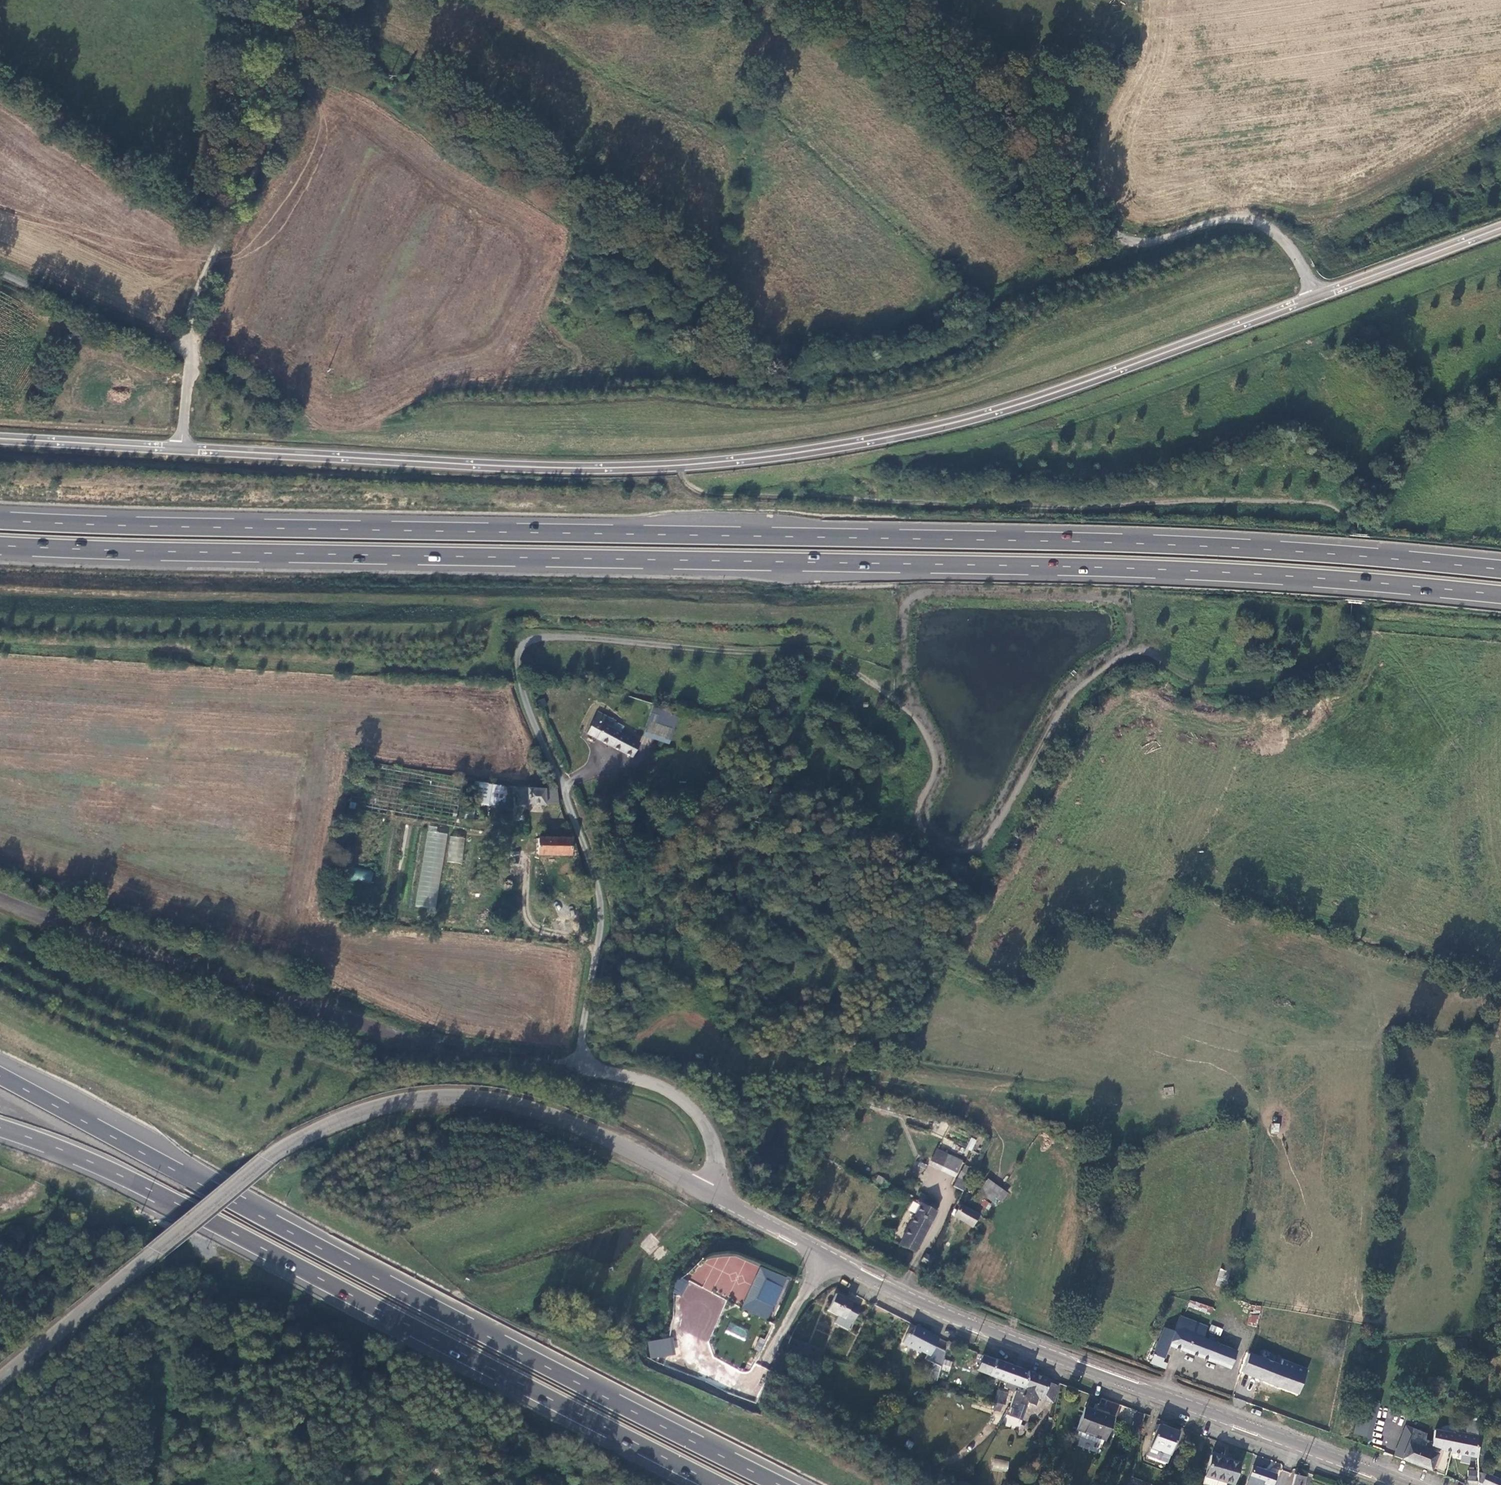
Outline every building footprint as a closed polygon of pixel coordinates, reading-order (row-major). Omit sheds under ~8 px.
[(678,713),(654,706),(644,736),(668,743),(678,713)] [(613,729),(616,723),(599,714),(589,733),(632,757),(639,744),(613,729)] [(508,788),(475,782),(472,802),(505,808),(508,788)] [(555,789),(515,788),(515,793),(519,793),(519,805),(545,806),(558,805),(555,789)] [(468,805),(465,820),(471,821),(475,805),(468,805)] [(434,909),(448,833),(436,831),(437,827),(428,825),(414,906),(434,909)] [(449,835),(447,862),(462,863),(464,837),(449,835)] [(572,856),(572,839),(538,838),(538,855),(572,856)] [(372,882),(373,870),(352,868),(351,880),(372,882)] [(1172,1086),(1163,1088),(1165,1095),(1174,1093),(1172,1086)] [(1272,1122),(1271,1132),(1278,1133),(1280,1123),(1272,1122)] [(971,1138),(966,1148),(972,1151),(976,1140),(971,1138)] [(956,1172),(962,1160),(946,1153),(937,1149),(931,1160),(956,1172)] [(952,1185),(964,1191),(972,1176),(960,1170),(952,1185)] [(984,1197),(992,1201),(996,1195),(988,1189),(984,1197)] [(934,1202),(921,1195),(918,1200),(922,1202),(921,1205),(930,1210),(934,1202)] [(980,1203),(988,1208),(990,1204),(982,1199),(980,1203)] [(980,1214),(961,1203),(953,1217),(972,1227),(980,1214)] [(935,1213),(930,1210),(921,1205),(899,1245),(915,1251),(935,1213)] [(922,1261),(930,1265),(933,1259),(926,1255),(922,1261)] [(786,1278),(761,1266),(741,1309),(767,1321),(786,1278)] [(1219,1269),(1216,1285),(1225,1287),(1228,1270),(1219,1269)] [(699,1328),(711,1333),(726,1298),(678,1278),(672,1292),(685,1298),(677,1314),(700,1324),(699,1328)] [(838,1294),(829,1311),(839,1317),(837,1321),(850,1328),(861,1307),(838,1294)] [(1183,1314),(1206,1324),(1210,1315),(1205,1313),(1207,1309),(1189,1301),(1183,1314)] [(1180,1316),(1174,1331),(1169,1346),(1231,1369),(1237,1351),(1215,1343),(1203,1339),(1207,1327),(1180,1316)] [(1263,1318),(1253,1316),(1249,1325),(1259,1328),(1263,1318)] [(1221,1330),(1213,1326),(1212,1328),(1208,1327),(1207,1327),(1203,1339),(1215,1343),(1221,1330)] [(930,1334),(916,1327),(911,1336),(907,1334),(903,1344),(920,1353),(921,1352),(927,1355),(925,1360),(941,1368),(946,1352),(935,1347),(939,1339),(930,1335),(930,1334)] [(1164,1327),(1154,1355),(1164,1358),(1169,1346),(1174,1331),(1164,1327)] [(650,1359),(676,1355),(673,1337),(647,1341),(650,1359)] [(761,1350),(765,1339),(760,1337),(756,1348),(761,1350)] [(1281,1366),(1283,1360),(1286,1352),(1254,1339),(1249,1354),(1281,1366)] [(796,1353),(808,1355),(810,1345),(798,1343),(796,1353)] [(1152,1354),(1149,1362),(1161,1367),(1163,1362),(1164,1358),(1154,1355),(1152,1354)] [(1241,1372),(1298,1394),(1307,1369),(1283,1360),(1281,1366),(1249,1354),(1241,1372)] [(991,1376),(996,1361),(982,1356),(977,1371),(991,1376)] [(949,1372),(952,1361),(944,1359),(941,1369),(949,1372)] [(1028,1373),(996,1361),(991,1376),(1006,1381),(1004,1387),(1015,1392),(1017,1387),(1023,1390),(1028,1373)] [(931,1370),(928,1380),(937,1383),(940,1373),(931,1370)] [(1051,1381),(1028,1373),(1023,1390),(1017,1387),(1015,1392),(1011,1404),(1010,1408),(1021,1412),(1024,1407),(1028,1408),(1030,1403),(1037,1407),(1040,1398),(1044,1400),(1051,1381)] [(1060,1384),(1051,1381),(1044,1400),(1055,1404),(1060,1384)] [(994,1403),(1010,1408),(1011,1404),(1005,1402),(1007,1395),(998,1392),(994,1403)] [(1021,1412),(1010,1408),(1010,1410),(1010,1418),(1024,1423),(1026,1415),(1021,1412)] [(1115,1417),(1085,1408),(1077,1431),(1106,1442),(1115,1417)] [(1465,1433),(1466,1425),(1436,1420),(1434,1429),(1453,1433),(1454,1431),(1465,1433)] [(1477,1435),(1476,1427),(1466,1425),(1465,1433),(1477,1435)] [(1179,1433),(1160,1426),(1149,1457),(1168,1464),(1179,1433)] [(1394,1455),(1401,1458),(1413,1429),(1406,1426),(1394,1455)] [(1431,1447),(1433,1435),(1425,1434),(1413,1429),(1401,1458),(1431,1470),(1439,1449),(1431,1447)] [(1454,1431),(1453,1433),(1434,1429),(1433,1435),(1431,1447),(1439,1449),(1477,1456),(1477,1435),(1465,1433),(1454,1431)] [(1213,1455),(1204,1482),(1211,1484),(1227,1484),(1227,1483),(1234,1484),(1235,1484),(1241,1464),(1213,1455)] [(1278,1472),(1280,1463),(1257,1457),(1255,1466),(1278,1472)] [(1008,1472),(1009,1460),(992,1458),(991,1470),(1008,1472)] [(1248,1484),(1263,1484),(1266,1484),(1273,1484),(1276,1476),(1254,1469),(1248,1484)] [(1477,1483),(1481,1484),(1500,1484),(1500,1479),(1486,1473),(1481,1483),(1478,1482),(1477,1483)] [(1296,1474),(1293,1484),(1304,1484),(1306,1477),(1296,1474)]
